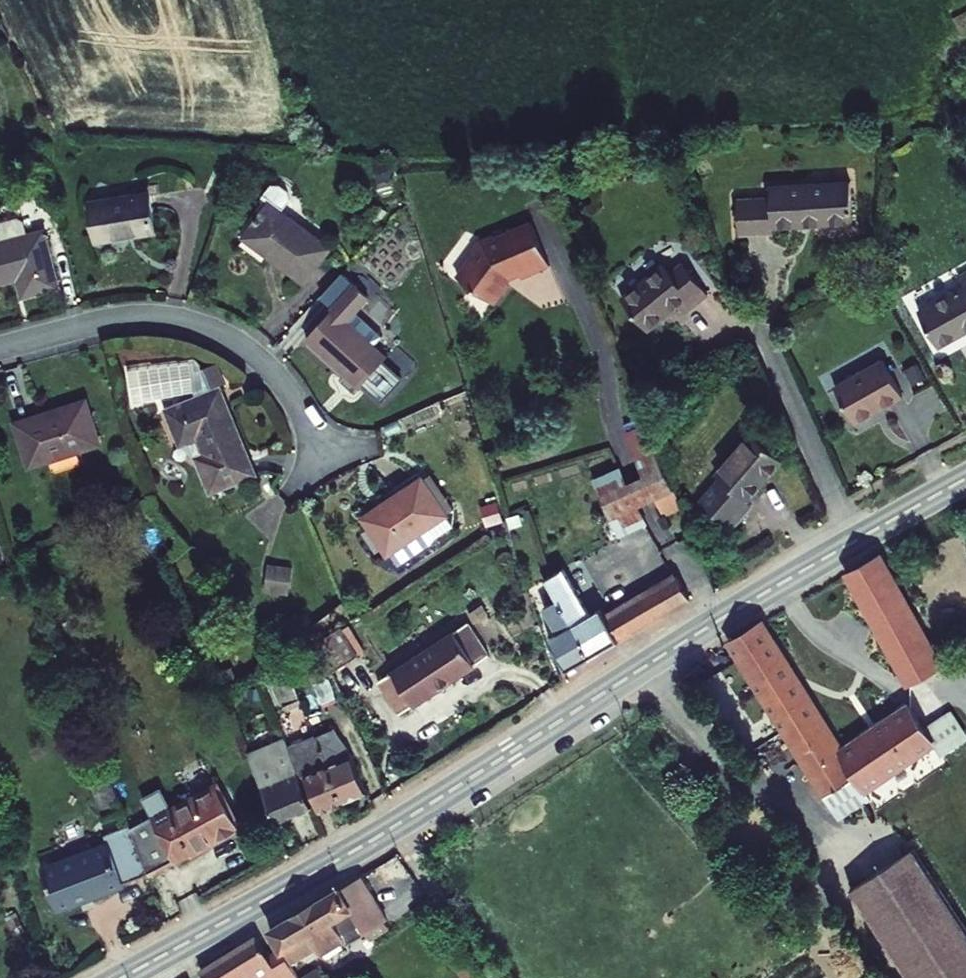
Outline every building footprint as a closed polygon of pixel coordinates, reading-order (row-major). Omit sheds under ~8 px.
[(741,202),(745,238),(776,235),(776,227),(857,220),(854,181),(773,188),(774,199),(741,202)] [(96,238),(158,230),(153,193),(92,201),(96,238)] [(330,248),(270,203),(244,236),(304,282),(330,248)] [(61,285),(45,228),(29,232),(25,220),(19,217),(1,222),(0,223),(0,237),(1,240),(0,241),(0,285),(20,279),(25,295),(61,285)] [(522,279),(549,266),(529,223),(494,240),(492,236),(479,242),(472,250),(475,253),(457,274),(492,303),(507,285),(503,282),(507,277),(511,276),(512,278),(520,274),(522,279)] [(622,294),(643,327),(678,304),(683,313),(708,297),(686,263),(673,272),(668,264),(622,294)] [(918,309),(936,344),(965,328),(965,283),(918,309)] [(366,296),(353,284),(304,338),(358,388),(386,359),(345,320),(366,296)] [(204,401),(169,414),(181,445),(195,459),(196,458),(210,493),(253,476),(251,470),(257,468),(251,452),(246,454),(232,419),(235,418),(233,412),(235,411),(225,387),(232,384),(221,358),(208,363),(207,361),(198,355),(193,355),(194,358),(122,367),(128,412),(204,401)] [(835,385),(854,420),(904,393),(884,358),(835,385)] [(21,416),(31,459),(101,444),(92,400),(57,408),(58,413),(48,415),(47,410),(21,416)] [(729,534),(751,510),(745,505),(782,465),(752,438),(717,477),(722,482),(699,507),(729,534)] [(677,469),(658,478),(675,516),(695,507),(677,469)] [(445,513),(424,476),(392,494),(395,498),(366,514),(385,548),(445,513)] [(633,536),(643,553),(664,541),(656,525),(638,487),(611,500),(633,536)] [(643,553),(633,536),(590,562),(582,566),(580,567),(591,585),(594,584),(632,560),(634,564),(646,557),(643,553)] [(883,554),(846,574),(915,676),(948,657),(893,565),(883,554)] [(592,614),(564,563),(546,574),(557,594),(591,656),(619,639),(605,615),(601,608),(592,614)] [(289,593),(290,566),(268,565),(266,592),(289,593)] [(675,571),(605,615),(619,639),(644,624),(690,595),(678,576),(675,571)] [(552,640),(568,670),(589,657),(591,656),(557,594),(548,599),(551,605),(546,607),(560,636),(552,640)] [(930,702),(917,709),(849,750),(764,620),(726,644),(738,661),(828,792),(857,772),(866,784),(935,742),(948,754),(964,743),(941,715),(930,702)] [(363,652),(348,624),(320,639),(335,667),(363,652)] [(365,684),(384,717),(475,663),(456,631),(365,684)] [(324,675),(311,681),(323,707),(336,701),(324,675)] [(278,684),(295,717),(310,709),(294,676),(278,684)] [(941,715),(964,743),(965,741),(965,695),(941,715)] [(297,722),(313,714),(310,709),(295,717),(297,722)] [(349,736),(328,746),(357,808),(381,797),(349,736)] [(291,745),(256,760),(288,835),(324,815),(310,785),(307,778),(298,759),(295,753),(291,745)] [(334,817),(357,808),(328,746),(308,755),(298,759),(307,778),(310,785),(317,783),(334,817)] [(298,759),(308,755),(305,749),(295,753),(298,759)] [(130,822),(117,788),(101,795),(114,828),(130,822)] [(172,859),(178,872),(242,838),(221,797),(176,821),(174,817),(156,827),(158,831),(164,842),(159,845),(164,862),(172,859)] [(905,844),(952,915),(965,907),(965,805),(905,844)] [(164,842),(158,831),(138,842),(153,883),(154,885),(178,872),(172,859),(164,862),(159,845),(164,842)] [(117,854),(53,879),(68,919),(132,894),(131,891),(153,883),(138,842),(136,838),(114,846),(117,854)] [(952,915),(905,844),(866,869),(870,878),(905,933),(934,977),(965,977),(965,907),(952,915)] [(356,877),(269,932),(281,951),(291,967),(314,952),(317,956),(339,942),(345,950),(383,925),(389,934),(413,920),(388,881),(367,894),(356,877)] [(291,967),(281,951),(267,961),(254,941),(208,971),(213,977),(299,977),(291,967)]
